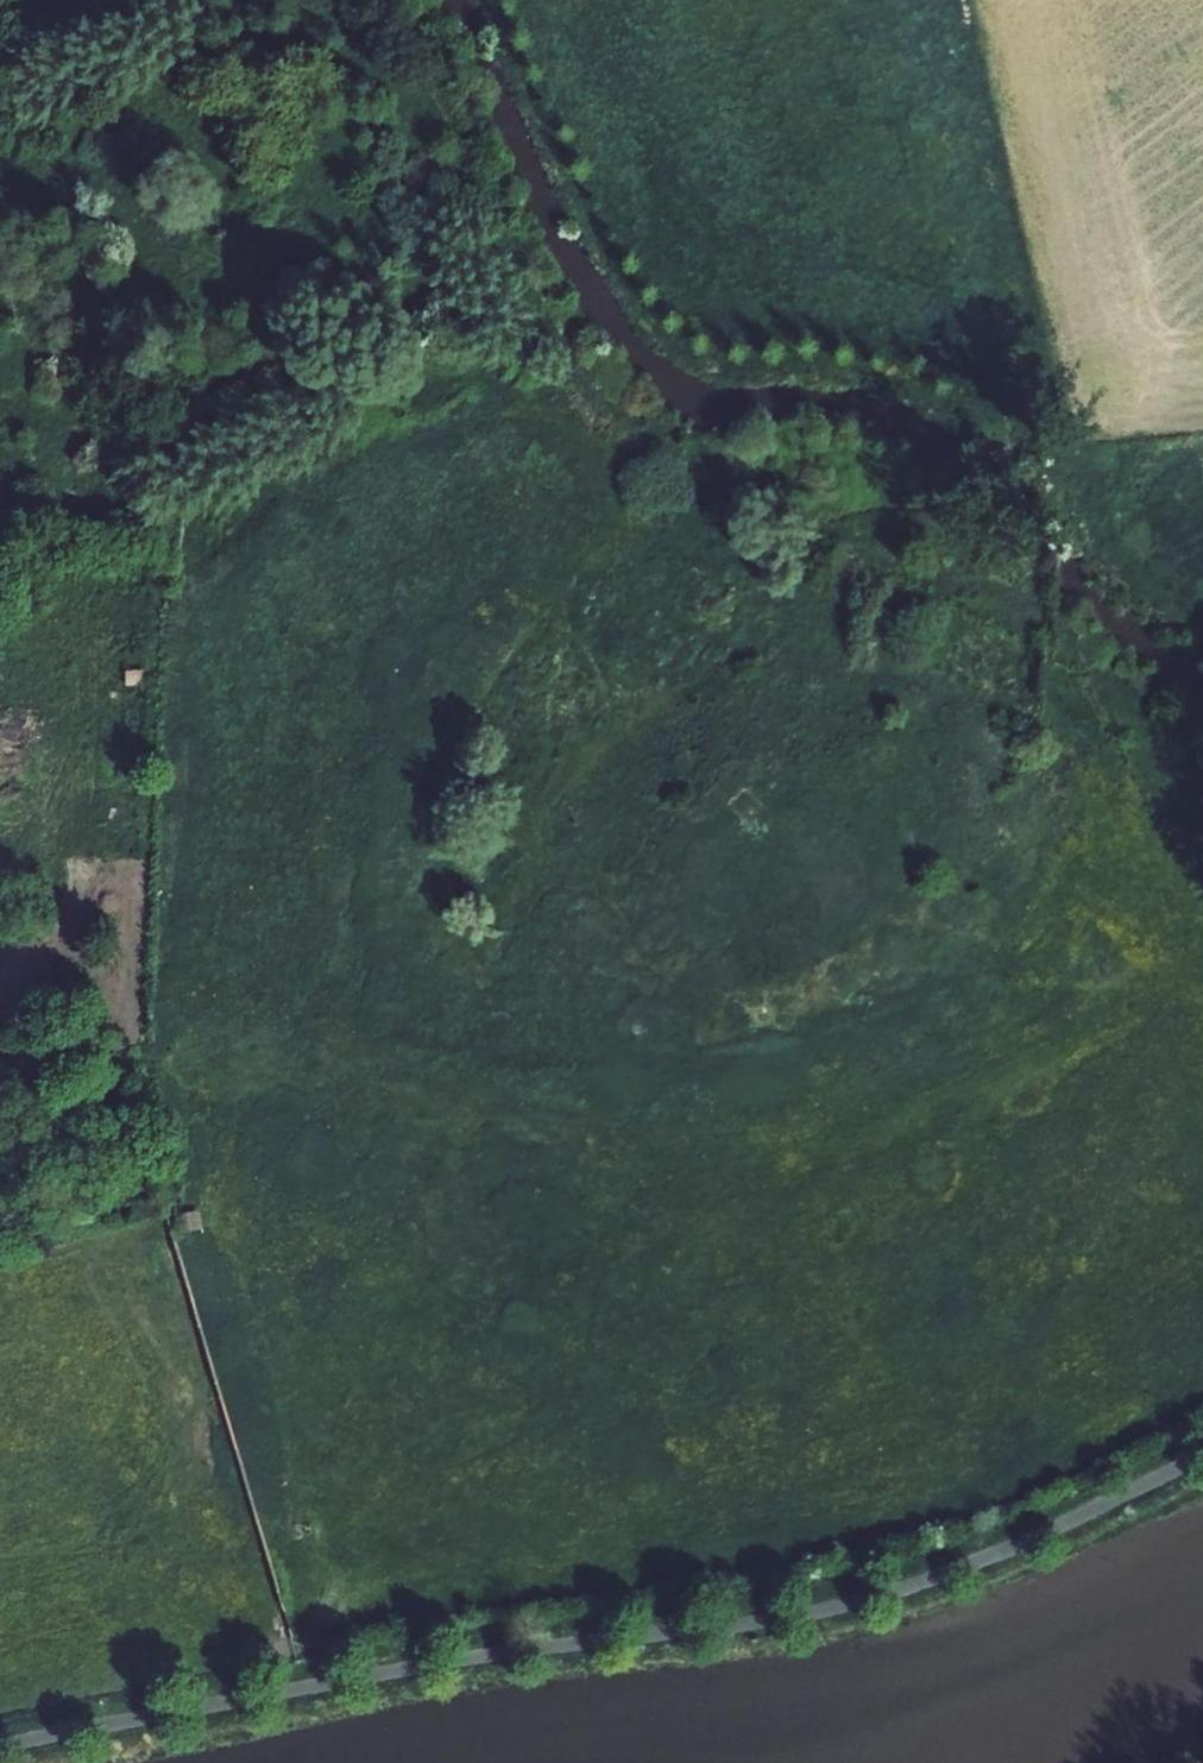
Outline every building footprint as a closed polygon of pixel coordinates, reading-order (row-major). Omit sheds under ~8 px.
[(142,670),(127,670),(127,684),(142,684),(142,670)] [(121,758),(121,775),(131,775),(132,758),(121,758)] [(138,792),(124,792),(124,804),(138,804),(138,792)] [(135,833),(109,833),(109,848),(122,848),(122,838),(135,837),(135,833)] [(6,1184),(12,1205),(25,1200),(21,1181),(6,1184)] [(16,1219),(7,1222),(11,1238),(21,1235),(16,1219)]
